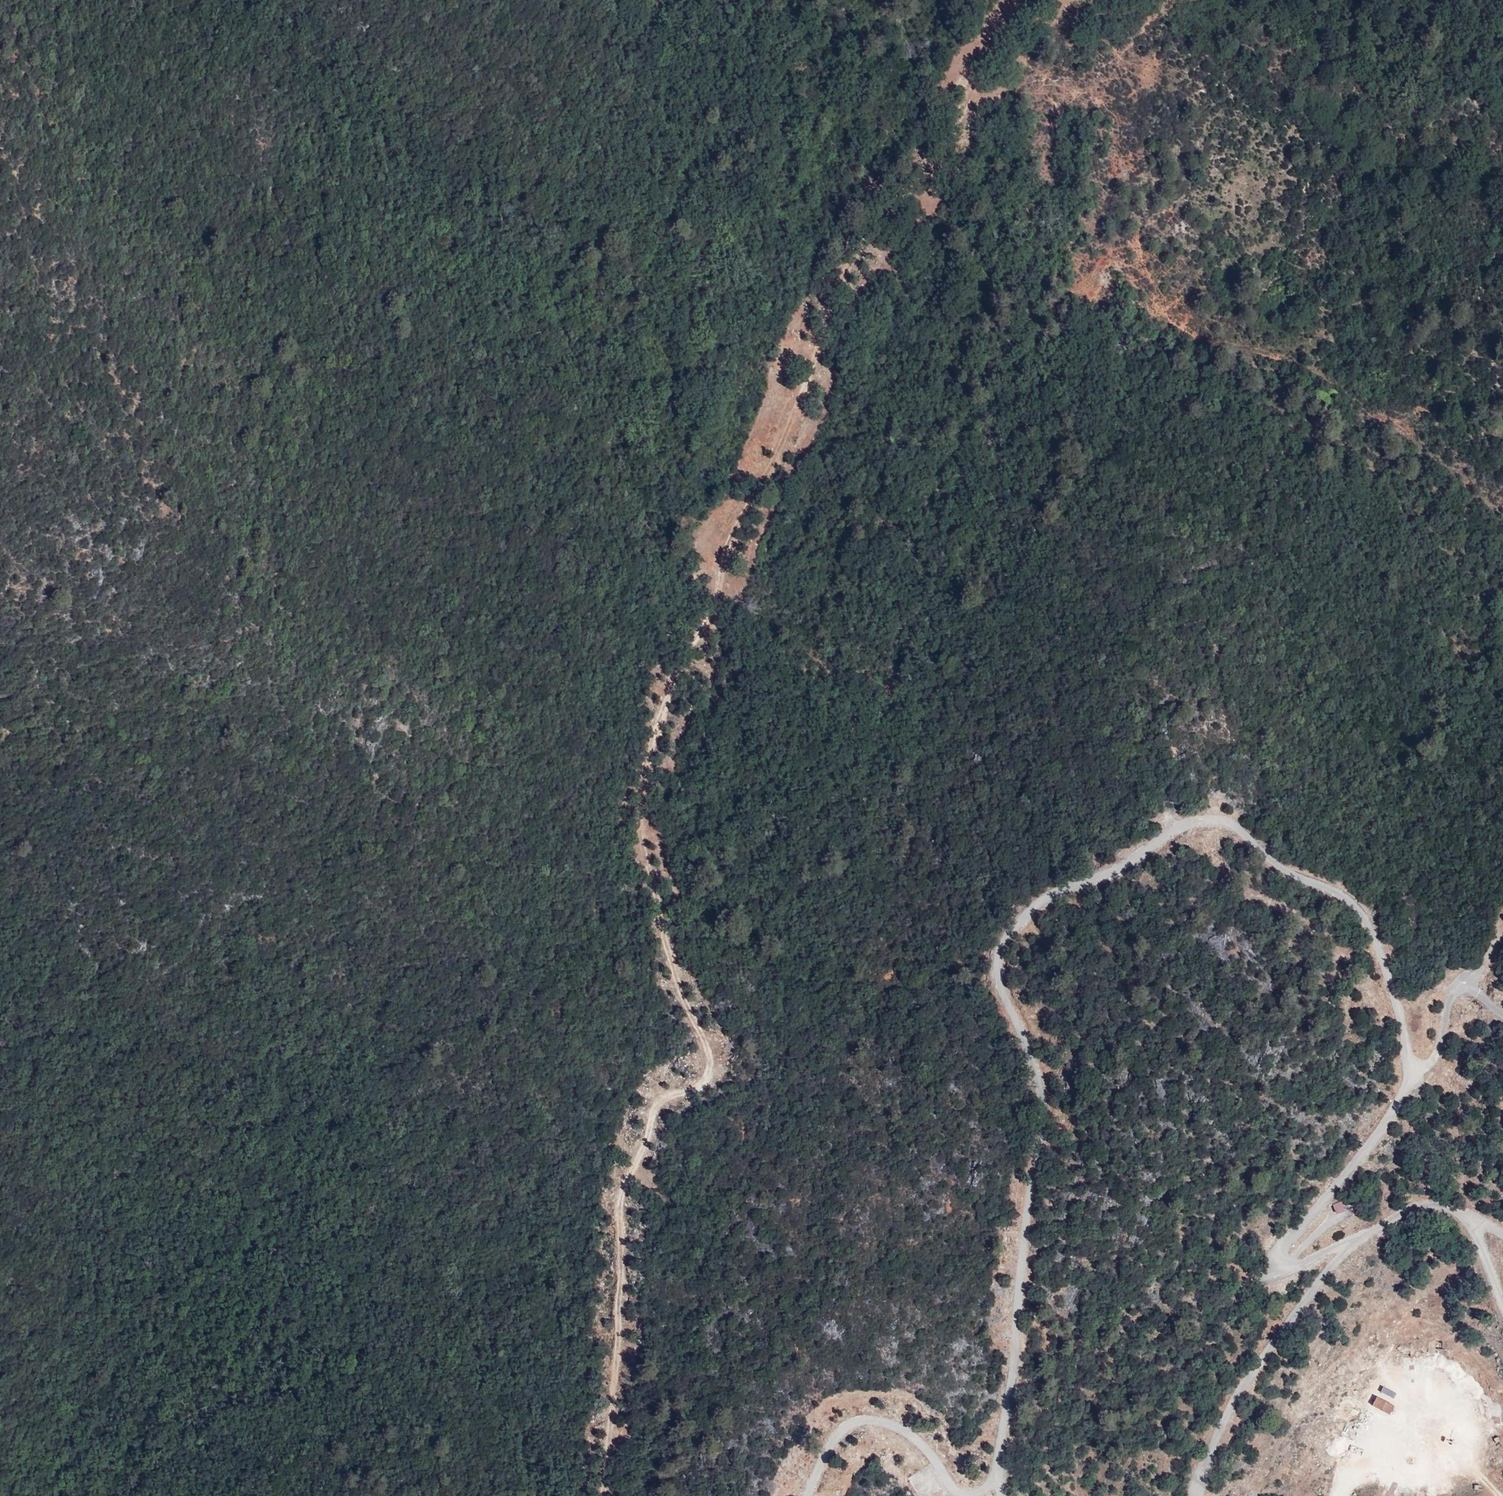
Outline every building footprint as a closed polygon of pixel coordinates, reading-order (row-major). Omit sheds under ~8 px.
[(1061,227),(1056,212),(1053,211),(1047,214),(1052,230),(1061,227)] [(1334,431),(1336,440),(1345,437),(1343,428),(1334,431)] [(1336,1213),(1344,1209),(1339,1200),(1332,1204),(1336,1213)] [(1390,1417),(1395,1409),(1377,1398),(1372,1406),(1390,1417)] [(1432,1446),(1433,1431),(1423,1431),(1423,1446),(1432,1446)] [(1408,1432),(1406,1441),(1415,1443),(1418,1434),(1408,1432)]
